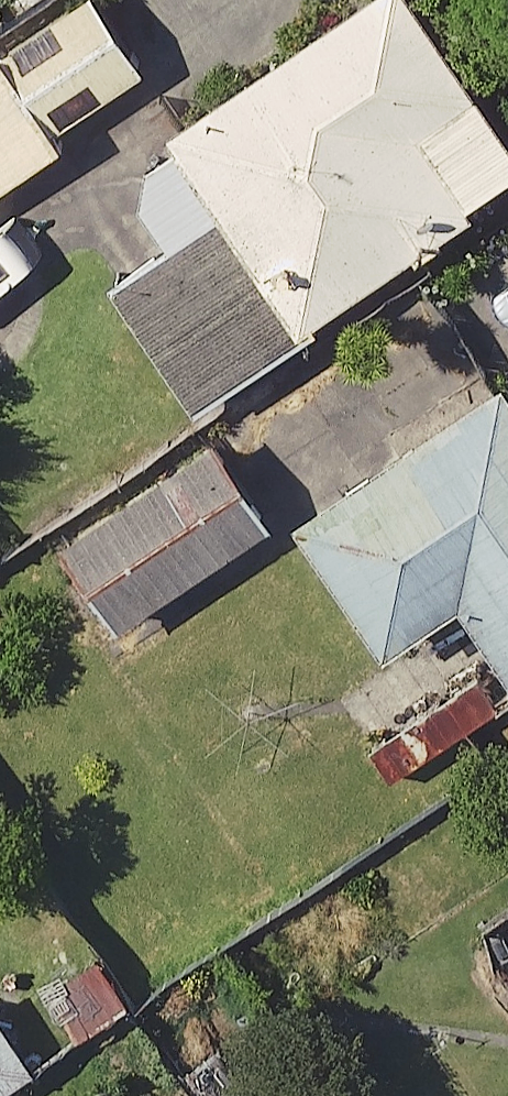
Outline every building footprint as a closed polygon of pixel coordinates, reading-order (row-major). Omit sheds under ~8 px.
[(41,125),(33,112),(122,52),(87,0),(24,0),(0,16),(0,153),(41,125)] [(86,263),(176,386),(507,145),(403,0),(299,0),(145,112),(138,116),(131,122),(125,128),(121,136),(117,144),(115,152),(115,161),(115,170),(117,178),(121,186),(126,194),(132,200),(138,206),(146,210),(154,213),(86,263)] [(0,249),(0,266),(8,261),(0,249)] [(437,581),(453,607),(326,690),(375,764),(507,677),(507,410),(476,360),(267,497),(357,634),(437,581)] [(238,513),(183,430),(41,525),(96,608),(238,513)] [(482,921),(507,959),(507,904),(482,921)] [(19,1051),(0,1018),(0,1062),(19,1051)]
